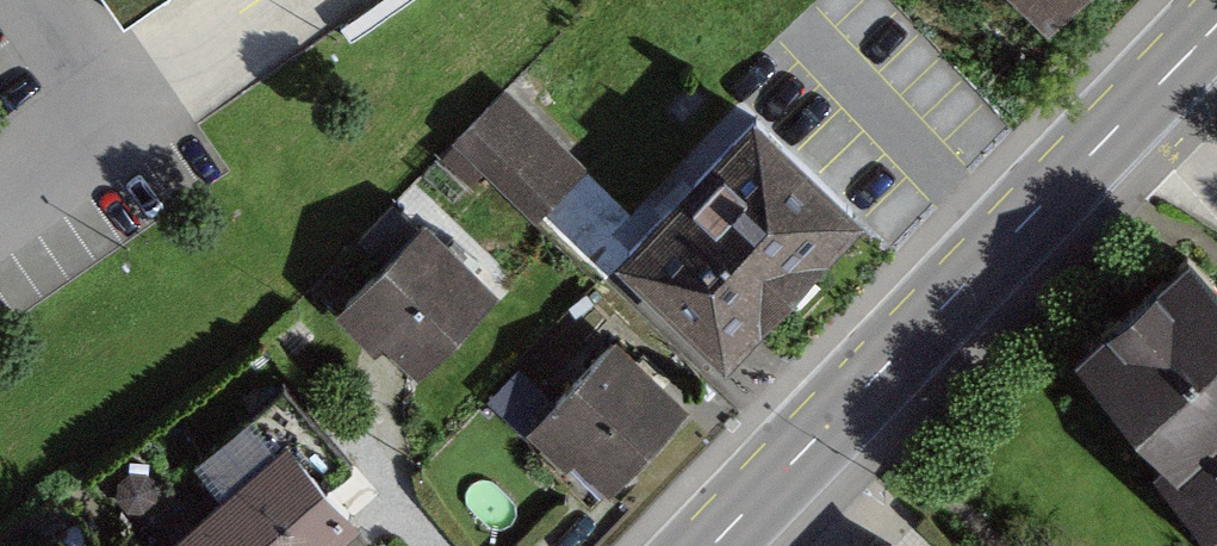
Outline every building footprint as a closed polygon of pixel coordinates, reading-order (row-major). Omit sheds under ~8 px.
[(125,17),(149,0),(113,0),(125,17)] [(565,183),(488,108),(458,139),(535,214),(565,183)] [(852,210),(756,119),(629,252),(725,343),(852,210)] [(488,290),(396,200),(360,238),(385,262),(344,304),(378,337),(389,326),(421,358),(488,290)] [(1155,247),(1053,342),(1216,516),(1216,313),(1155,247)] [(679,406),(612,343),(535,423),(554,441),(540,455),(571,483),(585,469),(603,487),(679,406)] [(271,445),(154,545),(316,545),(341,525),(271,445)]
